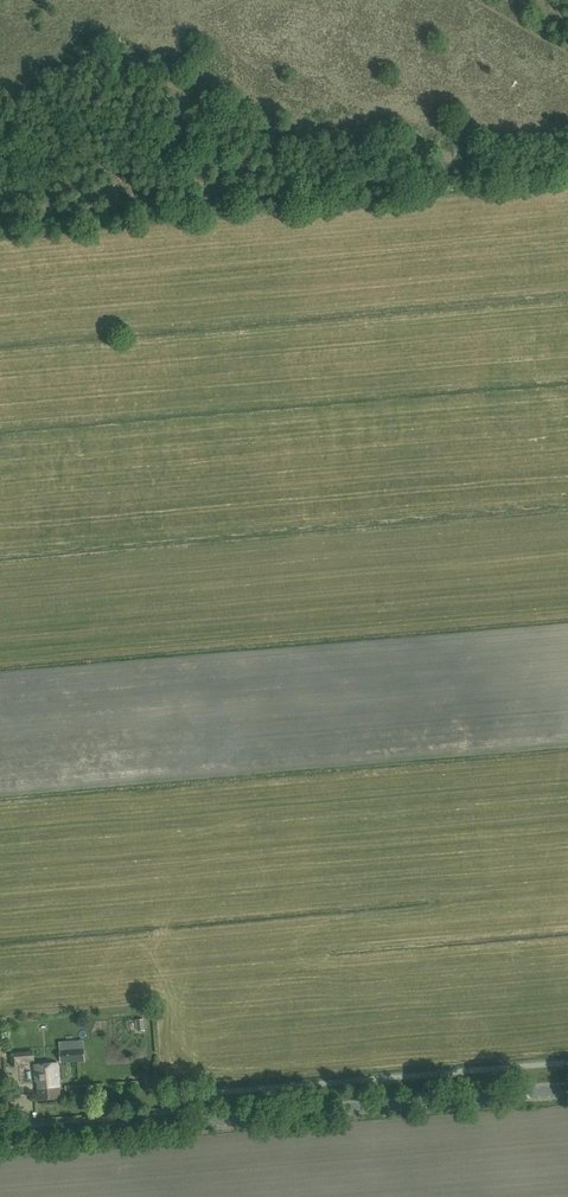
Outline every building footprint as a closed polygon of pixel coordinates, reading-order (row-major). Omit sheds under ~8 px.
[(60,1063),(85,1060),(84,1048),(60,1049),(60,1063)] [(34,1050),(11,1052),(12,1066),(20,1065),(20,1062),(34,1060),(34,1050)] [(35,1081),(37,1081),(39,1098),(61,1096),(59,1079),(60,1079),(58,1062),(34,1064),(35,1081)]
